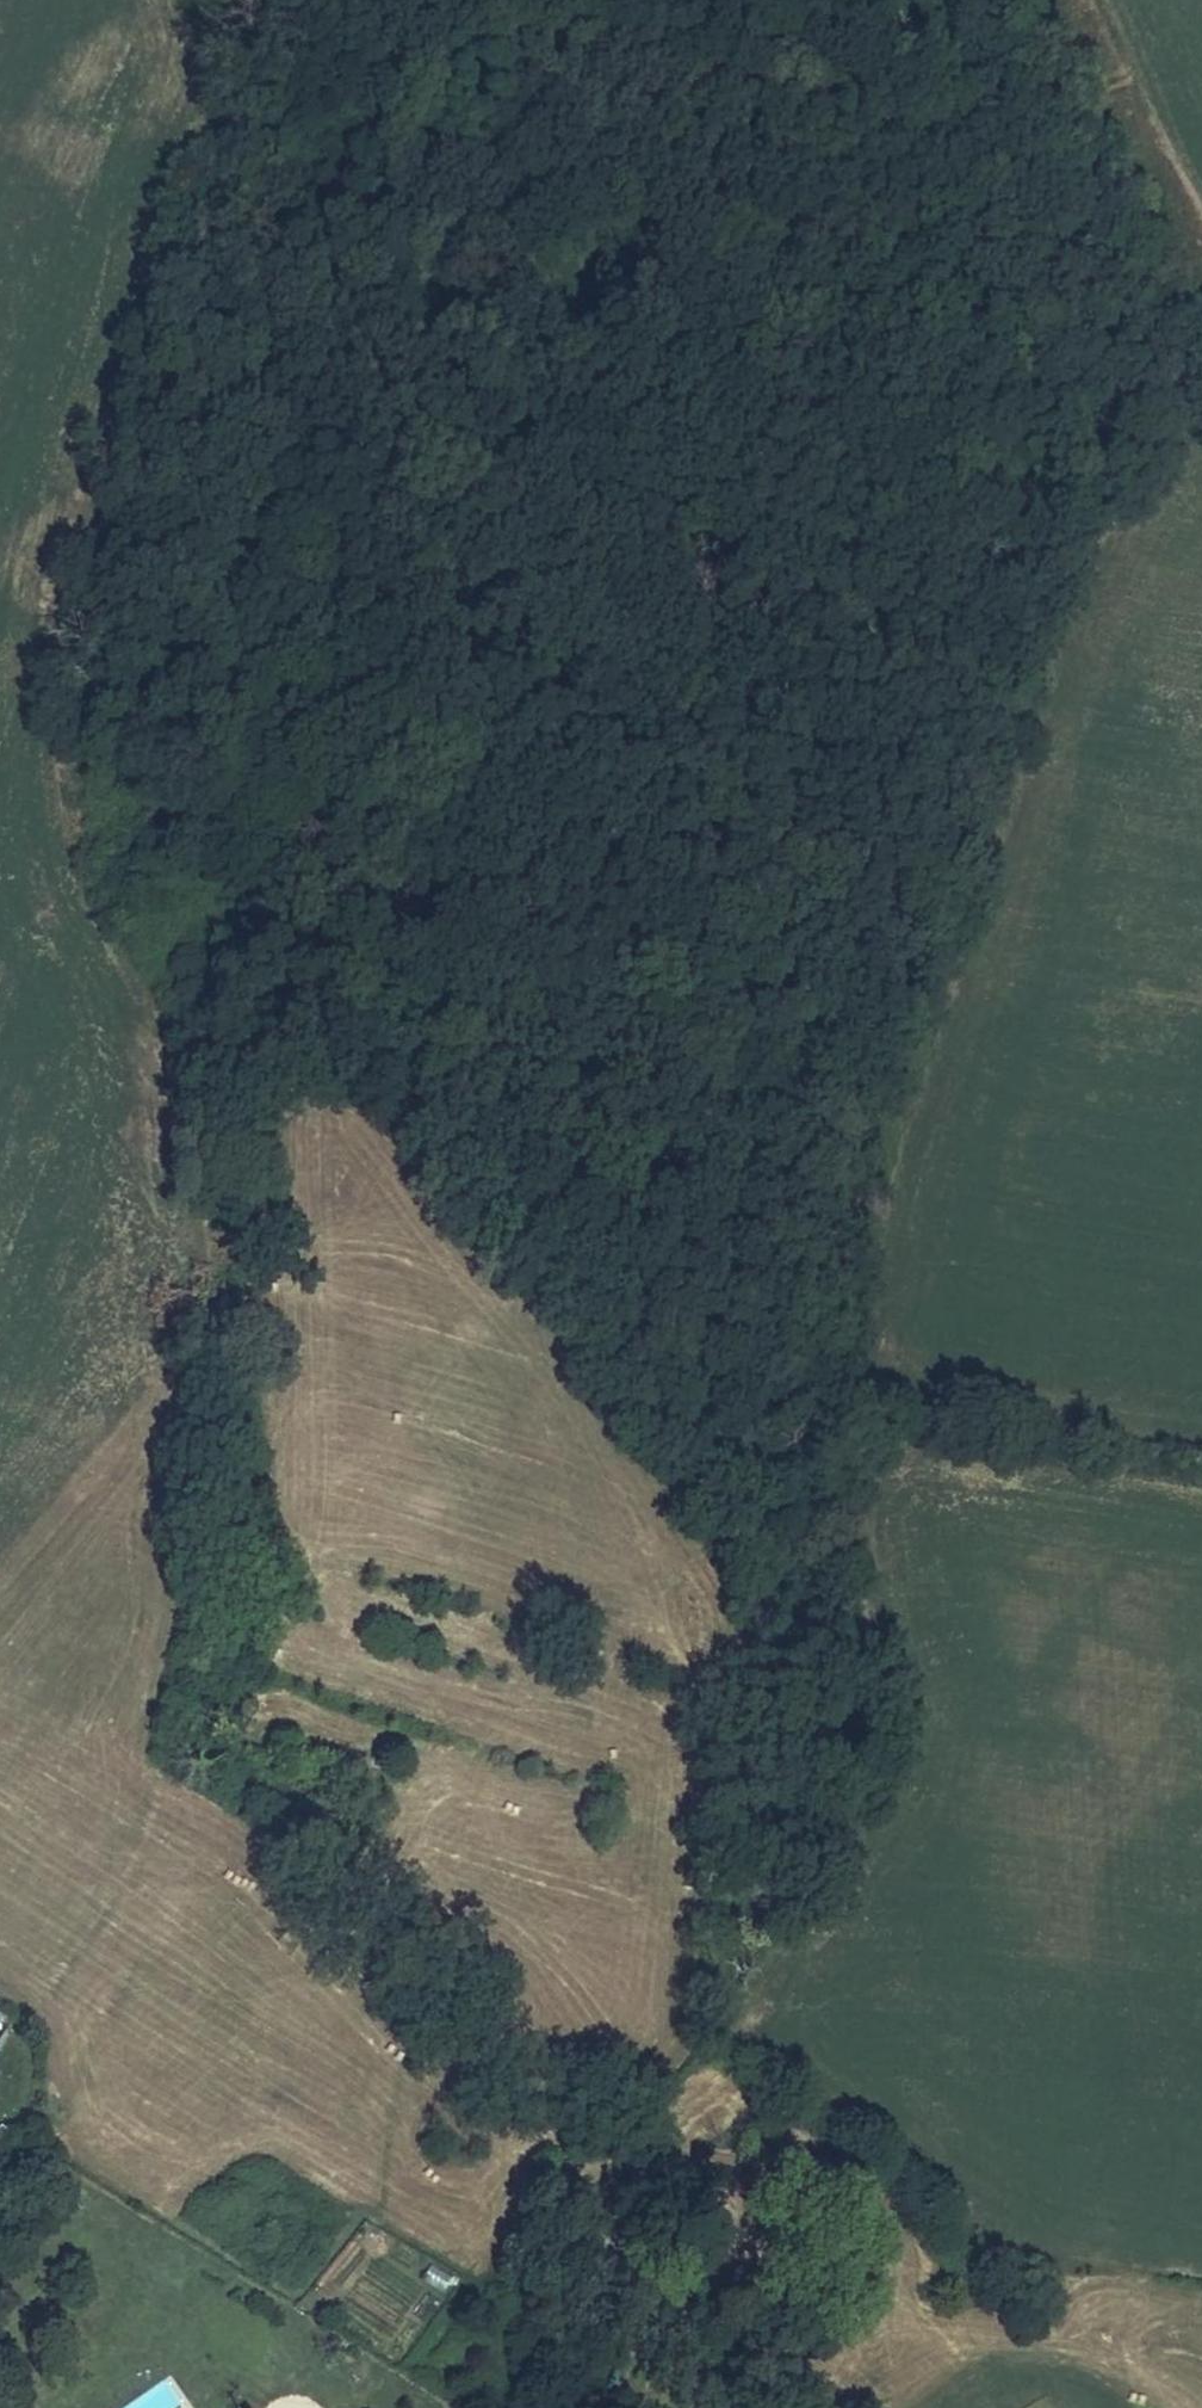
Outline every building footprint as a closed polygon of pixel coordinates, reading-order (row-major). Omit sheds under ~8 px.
[(429,2266),(422,2281),(443,2291),(450,2276),(429,2266)]
